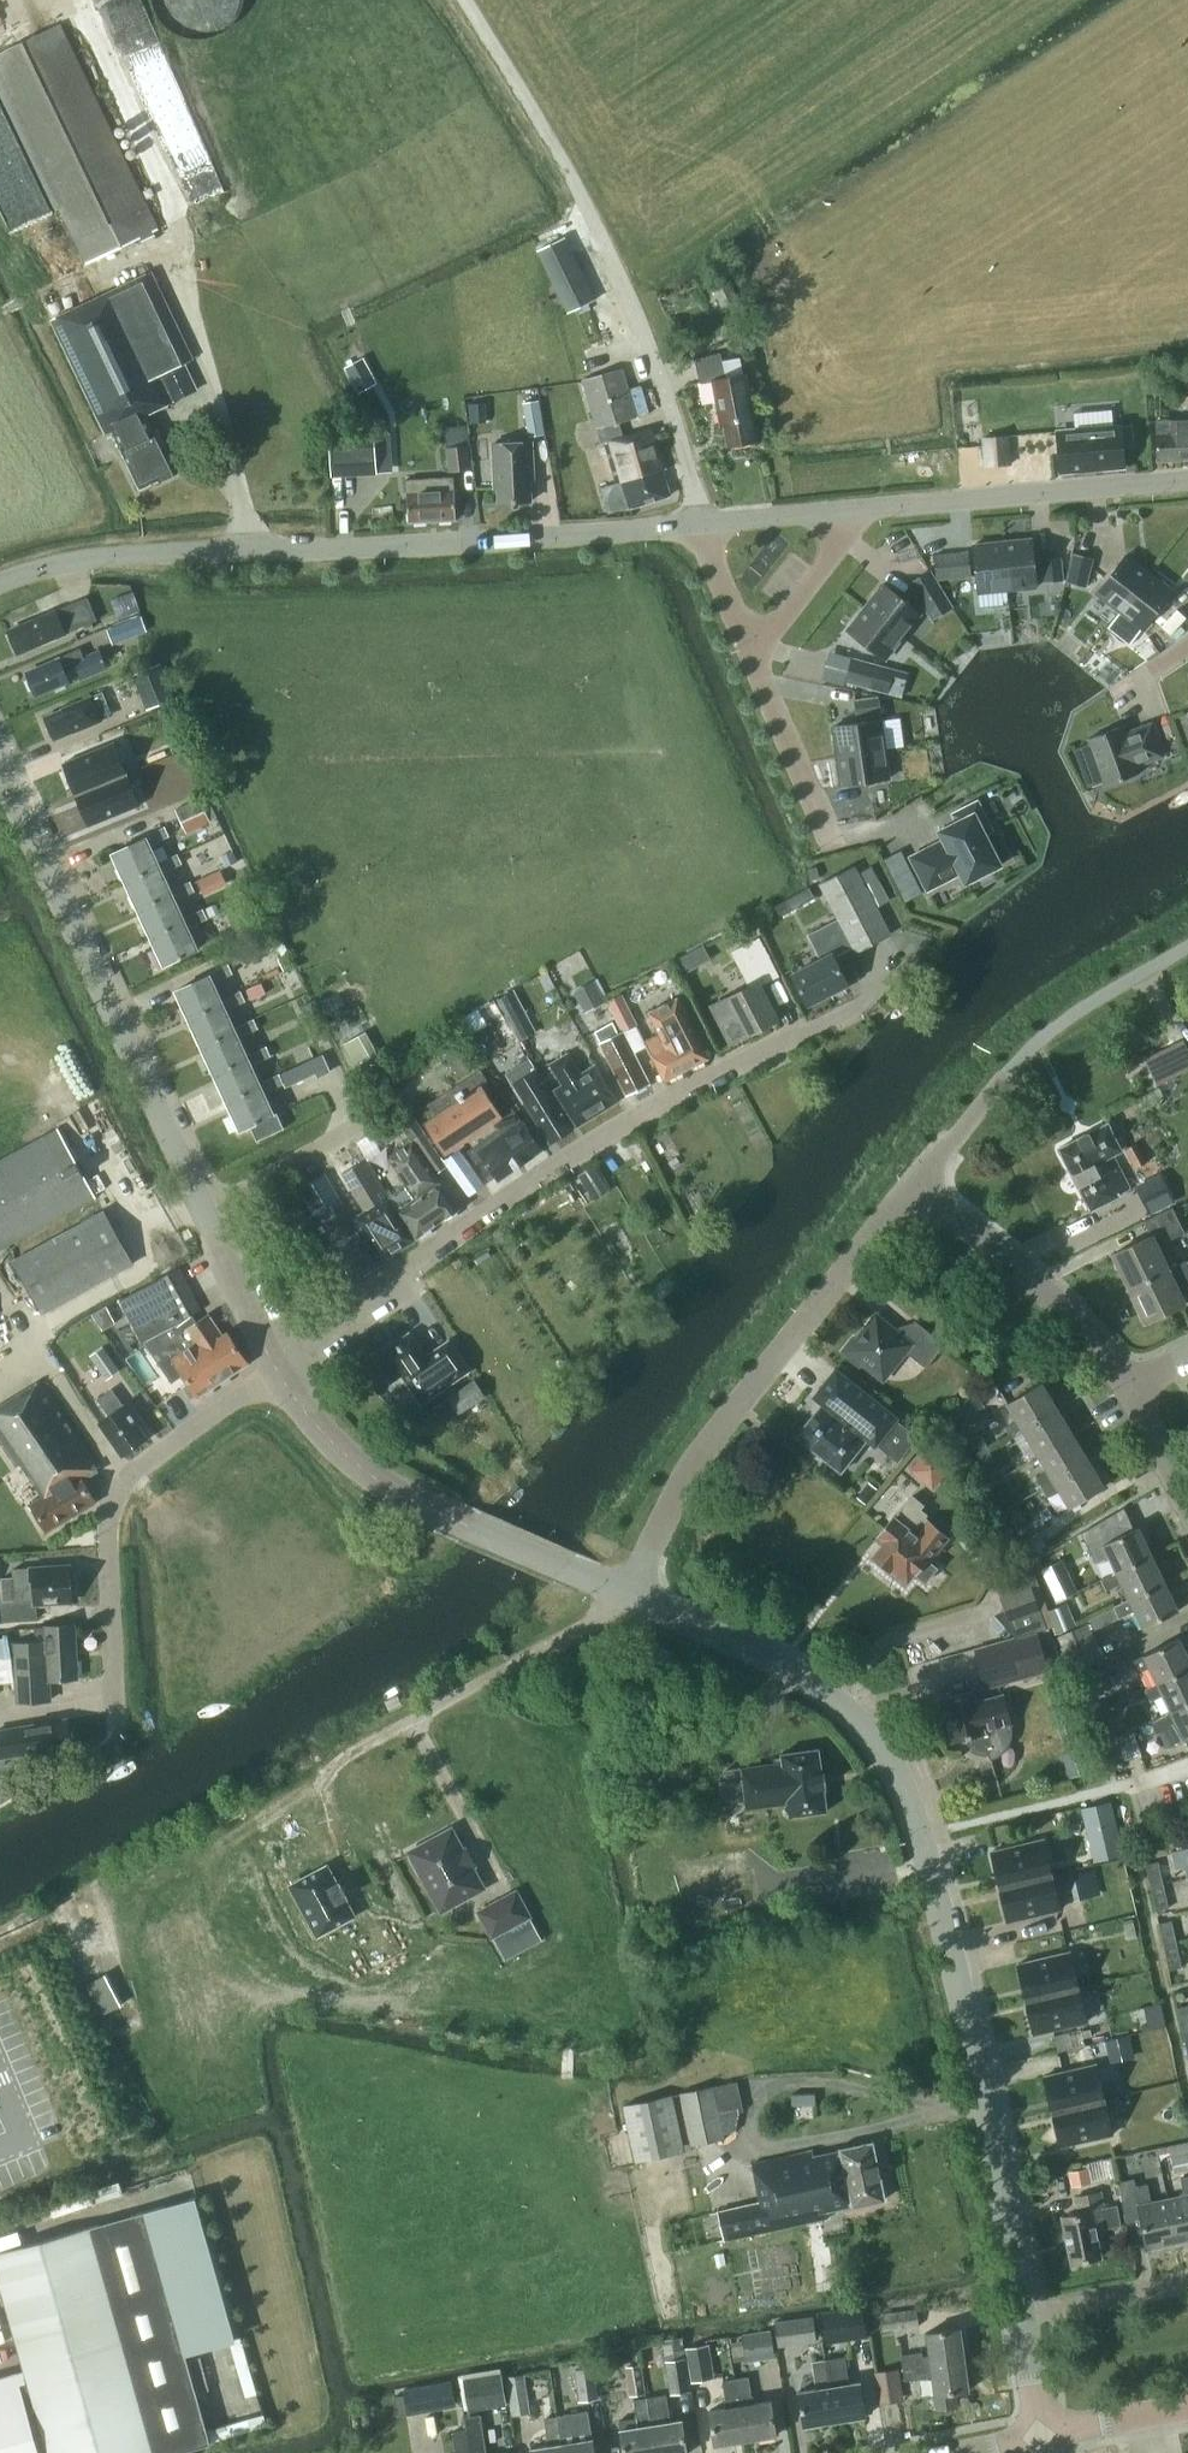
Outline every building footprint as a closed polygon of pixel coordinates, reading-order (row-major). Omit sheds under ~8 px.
[(159,228),(60,23),(0,52),(0,82),(87,263),(159,228)] [(153,37),(125,47),(185,202),(212,192),(153,37)] [(586,280),(565,237),(538,249),(559,293),(586,280)] [(106,433),(113,430),(121,447),(140,488),(159,479),(159,480),(178,471),(158,429),(151,432),(143,415),(173,401),(173,400),(197,389),(184,363),(193,359),(152,271),(52,319),(106,433)] [(721,307),(738,298),(727,275),(710,284),(721,307)] [(755,416),(747,374),(744,374),(741,356),(722,360),(721,353),(695,358),(700,382),(712,380),(721,426),(724,425),(728,445),(756,440),(752,416),(755,416)] [(630,507),(670,495),(662,469),(666,467),(654,427),(623,436),(619,421),(637,416),(623,368),(583,379),(602,444),(605,443),(617,483),(623,481),(630,507)] [(545,433),(540,399),(523,402),(529,436),(545,433)] [(1157,420),(1157,433),(1156,433),(1158,460),(1187,459),(1187,419),(1157,420)] [(1134,444),(1132,425),(1057,431),(1061,472),(1074,471),(1124,466),(1123,445),(1134,444)] [(331,476),(377,473),(375,432),(329,435),(331,476)] [(984,437),(986,466),(1010,464),(1008,435),(984,437)] [(499,502),(531,500),(530,481),(534,481),(532,441),(493,443),(495,488),(499,487),(499,502)] [(449,471),(471,469),(468,444),(446,447),(449,471)] [(454,476),(406,479),(407,492),(406,492),(409,522),(456,519),(455,489),(454,489),(454,476)] [(1037,586),(1032,538),(1003,541),(1008,589),(1037,586)] [(978,592),(1008,589),(1003,541),(973,545),(978,592)] [(1066,580),(1086,585),(1092,558),(1073,553),(1066,580)] [(950,561),(950,554),(935,555),(937,579),(971,576),(969,559),(950,561)] [(1096,592),(1120,610),(1149,572),(1126,554),(1096,592)] [(1043,560),(1045,579),(1063,577),(1061,558),(1043,560)] [(907,582),(929,619),(951,606),(929,569),(907,582)] [(1143,628),(1173,590),(1149,572),(1120,610),(1143,628)] [(865,606),(903,636),(921,612),(883,583),(865,606)] [(133,591),(120,596),(128,614),(140,609),(133,591)] [(26,622),(27,624),(9,631),(18,652),(35,644),(36,646),(66,633),(97,619),(88,597),(56,610),(56,609),(26,622)] [(903,636),(865,606),(847,629),(885,659),(903,636)] [(142,616),(123,623),(129,638),(148,630),(142,616)] [(67,672),(77,668),(81,679),(108,667),(100,650),(83,657),(80,649),(60,657),(50,661),(51,663),(27,674),(35,693),(53,685),(54,688),(70,681),(67,672)] [(846,681),(888,693),(894,669),(852,657),(846,681)] [(148,710),(175,698),(160,663),(133,674),(148,710)] [(73,733),(102,720),(97,706),(107,702),(103,692),(92,696),(62,708),(63,710),(45,718),(54,738),(72,731),(73,733)] [(878,695),(854,699),(856,718),(881,714),(878,695)] [(834,726),(838,755),(885,748),(881,719),(834,726)] [(1139,772),(1137,765),(1163,755),(1151,723),(1133,730),(1134,733),(1126,736),(1122,725),(1089,737),(1106,784),(1139,772)] [(64,762),(76,793),(127,773),(114,742),(64,762)] [(842,784),(889,778),(885,748),(838,755),(842,784)] [(140,804),(127,773),(76,793),(89,825),(140,804)] [(211,837),(224,831),(208,796),(177,810),(187,832),(204,824),(211,837)] [(910,856),(927,890),(962,873),(966,882),(1000,864),(985,834),(994,830),(978,800),(953,813),(957,821),(940,830),(944,839),(910,856)] [(150,844),(170,835),(165,826),(145,835),(146,837),(113,853),(125,877),(158,862),(150,844)] [(178,853),(158,862),(125,877),(137,905),(171,890),(163,872),(182,863),(178,853)] [(820,877),(817,866),(808,868),(811,879),(820,877)] [(852,944),(856,951),(890,934),(855,866),(821,883),(839,919),(852,944)] [(209,874),(197,879),(204,894),(215,888),(209,874)] [(191,881),(171,890),(137,905),(150,933),(184,917),(175,900),(195,891),(191,881)] [(210,894),(214,903),(232,896),(227,886),(210,894)] [(218,913),(214,904),(203,908),(184,917),(150,933),(165,964),(198,949),(188,927),(208,918),(218,913)] [(809,934),(821,959),(793,974),(809,1003),(848,983),(833,954),(852,944),(839,919),(809,934)] [(282,971),(294,966),(283,942),(280,943),(274,928),(227,950),(234,965),(278,945),(282,955),(276,958),(282,971)] [(751,985),(727,997),(736,1014),(722,1021),(720,1019),(719,1019),(732,1044),(749,1035),(748,1034),(777,1019),(777,1020),(778,1019),(759,982),(777,972),(759,937),(732,950),(751,985)] [(682,954),(685,964),(710,956),(707,946),(682,954)] [(228,963),(208,972),(209,975),(177,990),(188,1016),(221,1000),(213,982),(233,973),(228,963)] [(605,1001),(594,979),(573,990),(585,1011),(605,1001)] [(261,982),(247,989),(252,998),(265,992),(261,982)] [(515,1028),(531,1019),(525,1009),(515,990),(498,998),(515,1028)] [(241,991),(221,1000),(188,1016),(201,1044),(234,1027),(226,1009),(246,1000),(241,991)] [(623,1031),(637,1024),(621,994),(607,1001),(623,1031)] [(660,1034),(645,1041),(665,1080),(708,1057),(677,998),(649,1012),(660,1034)] [(311,1001),(301,1005),(308,1021),(318,1017),(311,1001)] [(516,1036),(501,1011),(485,1021),(500,1046),(516,1036)] [(201,1044),(214,1072),(247,1055),(239,1037),(258,1028),(254,1018),(234,1027),(201,1044)] [(627,1094),(649,1083),(623,1031),(620,1033),(614,1021),(595,1031),(627,1094)] [(366,1031),(344,1043),(356,1065),(377,1053),(366,1031)] [(454,1067),(473,1058),(464,1038),(445,1047),(454,1067)] [(1145,1057),(1158,1083),(1187,1069),(1187,1046),(1184,1038),(1145,1057)] [(214,1072),(226,1098),(260,1082),(251,1064),(271,1055),(266,1046),(247,1055),(214,1072)] [(576,1077),(587,1094),(585,1095),(596,1114),(618,1100),(596,1064),(582,1073),(569,1052),(561,1057),(573,1078),(576,1077)] [(596,1114),(585,1095),(587,1094),(576,1077),(573,1078),(561,1057),(552,1063),(565,1083),(555,1089),(577,1125),(596,1114)] [(310,1059),(296,1065),(303,1079),(316,1072),(310,1059)] [(437,1114),(426,1122),(445,1153),(494,1121),(502,1116),(502,1115),(482,1085),(488,1081),(480,1070),(430,1103),(437,1114)] [(573,1128),(552,1094),(537,1070),(523,1078),(531,1094),(523,1099),(528,1106),(551,1142),(573,1128)] [(279,1073),(260,1082),(226,1098),(241,1129),(274,1114),(264,1092),(284,1083),(279,1073)] [(494,1121),(499,1129),(468,1150),(476,1162),(484,1157),(499,1179),(542,1148),(512,1108),(502,1115),(502,1116),(494,1121)] [(258,1140),(284,1128),(277,1113),(251,1125),(258,1140)] [(1121,1150),(1107,1123),(1059,1147),(1091,1209),(1119,1195),(1118,1192),(1129,1186),(1113,1154),(1121,1150)] [(96,1196),(59,1128),(0,1160),(0,1249),(96,1196)] [(442,1181),(436,1172),(446,1165),(424,1133),(414,1140),(388,1157),(409,1186),(391,1198),(416,1238),(445,1217),(460,1207),(442,1181)] [(1135,1167),(1148,1161),(1138,1141),(1125,1148),(1135,1167)] [(461,1150),(448,1159),(459,1173),(471,1165),(461,1150)] [(343,1172),(366,1210),(359,1215),(370,1234),(366,1236),(382,1260),(416,1239),(416,1238),(391,1198),(366,1158),(343,1172)] [(1151,1209),(1175,1199),(1163,1171),(1139,1181),(1151,1209)] [(333,1243),(355,1279),(379,1264),(325,1174),(300,1187),(313,1209),(322,1204),(340,1235),(343,1237),(333,1243)] [(1129,1287),(1169,1269),(1157,1245),(1185,1232),(1173,1207),(1144,1220),(1151,1235),(1113,1254),(1129,1287)] [(133,1263),(104,1210),(13,1260),(43,1313),(133,1263)] [(1169,1269),(1129,1287),(1146,1321),(1185,1303),(1176,1284),(1187,1279),(1187,1259),(1169,1269)] [(180,1267),(159,1278),(160,1279),(121,1300),(143,1340),(144,1340),(172,1382),(184,1374),(199,1396),(248,1363),(228,1332),(223,1335),(208,1313),(196,1321),(192,1314),(201,1309),(180,1267)] [(639,1276),(630,1282),(642,1298),(650,1293),(639,1276)] [(945,1344),(915,1319),(903,1335),(876,1314),(857,1339),(854,1336),(843,1350),(860,1364),(862,1361),(883,1378),(906,1351),(926,1367),(945,1344)] [(411,1386),(411,1385),(423,1402),(447,1385),(471,1369),(454,1343),(430,1359),(411,1332),(375,1356),(392,1382),(403,1374),(411,1386)] [(107,1378),(119,1370),(102,1346),(90,1355),(107,1378)] [(814,1396),(822,1403),(797,1436),(841,1471),(867,1439),(875,1446),(878,1442),(897,1457),(914,1437),(895,1421),(898,1418),(836,1367),(814,1396)] [(460,1412),(487,1395),(475,1377),(448,1394),(460,1412)] [(96,1501),(81,1475),(98,1465),(41,1381),(0,1405),(0,1437),(19,1465),(26,1461),(47,1494),(31,1504),(47,1531),(96,1501)] [(1012,1436),(1023,1429),(1058,1408),(1042,1382),(1007,1403),(1017,1419),(1006,1426),(1012,1436)] [(124,1405),(112,1388),(98,1398),(110,1415),(100,1422),(123,1454),(147,1436),(124,1404),(124,1405)] [(960,1430),(990,1413),(980,1396),(951,1413),(960,1430)] [(1073,1434),(1058,1408),(1023,1429),(1039,1455),(1073,1434)] [(970,1437),(978,1456),(990,1451),(982,1432),(970,1437)] [(1089,1460),(1073,1434),(1039,1455),(1048,1470),(1037,1476),(1044,1487),(1089,1460)] [(911,1468),(935,1485),(948,1466),(925,1449),(911,1468)] [(999,1469),(990,1451),(978,1456),(986,1475),(999,1469)] [(1104,1486),(1089,1460),(1044,1487),(1050,1498),(1060,1491),(1070,1507),(1104,1486)] [(999,1513),(1011,1507),(1002,1489),(991,1494),(999,1513)] [(924,1505),(913,1495),(895,1516),(879,1535),(884,1540),(872,1554),(876,1557),(876,1559),(876,1561),(876,1562),(876,1563),(877,1565),(879,1566),(879,1567),(881,1567),(883,1568),(885,1568),(886,1567),(888,1567),(891,1569),(892,1569),(908,1582),(916,1572),(926,1580),(937,1567),(929,1560),(948,1536),(925,1517),(928,1514),(921,1508),(924,1505)] [(1019,1526),(1011,1507),(999,1513),(1008,1532),(1019,1526)] [(1116,1572),(1153,1554),(1139,1526),(1120,1535),(1113,1520),(1087,1533),(1100,1559),(1109,1555),(1116,1571),(1116,1572)] [(1046,1545),(1037,1530),(1017,1542),(1026,1557),(1046,1545)] [(1166,1582),(1153,1554),(1116,1572),(1116,1571),(1101,1578),(1106,1589),(1121,1582),(1129,1598),(1129,1599),(1166,1582)] [(1041,1568),(1056,1600),(1077,1590),(1062,1558),(1041,1568)] [(2,1620),(37,1618),(36,1602),(73,1600),(73,1596),(75,1594),(74,1584),(72,1582),(71,1566),(51,1567),(51,1564),(30,1565),(31,1573),(13,1574),(15,1599),(1,1600),(2,1620)] [(1038,1580),(999,1594),(1015,1636),(1054,1626),(1047,1609),(1038,1580)] [(1166,1582),(1129,1599),(1129,1598),(1113,1606),(1119,1617),(1134,1609),(1143,1627),(1179,1610),(1166,1582)] [(1047,1610),(1058,1634),(1078,1625),(1068,1601),(1047,1610)] [(1100,1613),(1089,1619),(1094,1629),(1105,1623),(1100,1613)] [(1088,1622),(1058,1636),(1074,1671),(1104,1658),(1088,1622)] [(18,1701),(50,1699),(49,1680),(78,1678),(75,1624),(44,1626),(35,1627),(36,1641),(14,1643),(18,1701)] [(987,1687),(1047,1670),(1037,1632),(976,1649),(987,1687)] [(1157,1683),(1187,1668),(1187,1654),(1180,1637),(1144,1655),(1149,1666),(1157,1683)] [(1102,1681),(1128,1669),(1120,1652),(1094,1664),(1102,1681)] [(1144,1655),(1134,1659),(1139,1671),(1149,1666),(1144,1655)] [(14,1681),(12,1656),(0,1658),(0,1682),(14,1681)] [(1071,1674),(1079,1697),(1101,1689),(1093,1666),(1071,1674)] [(1157,1683),(1145,1688),(1151,1700),(1163,1695),(1170,1710),(1187,1702),(1187,1668),(1157,1683)] [(1070,1702),(1062,1677),(1048,1682),(1056,1707),(1070,1702)] [(989,1750),(991,1755),(996,1753),(1001,1750),(1005,1745),(1007,1741),(1009,1735),(1009,1730),(1008,1724),(1011,1724),(1003,1694),(977,1701),(973,1690),(942,1698),(948,1720),(943,1725),(946,1735),(952,1737),(953,1740),(966,1737),(975,1748),(989,1750)] [(1170,1710),(1151,1719),(1157,1732),(1176,1723),(1184,1738),(1185,1738),(1187,1736),(1187,1702),(1170,1710)] [(1106,1742),(1105,1740),(1117,1736),(1108,1707),(1084,1715),(1094,1746),(1106,1742)] [(67,1718),(20,1726),(20,1727),(0,1730),(0,1751),(23,1747),(24,1753),(72,1745),(67,1718)] [(1125,1759),(1124,1756),(1117,1736),(1105,1740),(1106,1742),(1113,1763),(1125,1759)] [(781,1753),(782,1757),(774,1758),(775,1763),(726,1769),(728,1779),(720,1780),(723,1798),(746,1795),(747,1808),(788,1802),(790,1815),(827,1810),(819,1748),(781,1753)] [(1082,1807),(1087,1828),(1115,1821),(1111,1801),(1082,1807)] [(417,1844),(415,1849),(411,1852),(442,1909),(482,1887),(470,1865),(469,1866),(461,1853),(463,1852),(451,1830),(430,1841),(425,1840),(417,1844)] [(992,1850),(1000,1886),(1052,1873),(1044,1838),(992,1850)] [(1146,1864),(1151,1887),(1164,1884),(1159,1861),(1146,1864)] [(328,1864),(290,1885),(317,1936),(355,1915),(346,1897),(347,1896),(339,1881),(338,1882),(328,1864)] [(1073,1870),(1078,1895),(1104,1890),(1099,1865),(1073,1870)] [(1060,1909),(1052,1873),(1000,1886),(1009,1921),(1060,1909)] [(1164,1884),(1151,1887),(1157,1910),(1170,1907),(1164,1884)] [(479,1911),(492,1936),(530,1915),(517,1890),(479,1911)] [(1133,1918),(1123,1920),(1127,1938),(1137,1936),(1133,1918)] [(1177,1943),(1172,1919),(1159,1922),(1164,1945),(1177,1943)] [(1089,1928),(1090,1938),(1101,1937),(1100,1927),(1089,1928)] [(1182,1966),(1177,1943),(1164,1945),(1169,1969),(1182,1966)] [(1078,1986),(1070,1951),(1019,1963),(1027,1998),(1078,1986)] [(85,1986),(102,2015),(121,2005),(104,1975),(85,1986)] [(1086,2021),(1078,1986),(1027,1998),(1035,2033),(1086,2021)] [(1183,2030),(1187,2029),(1187,2004),(1178,2006),(1183,2030)] [(1058,2029),(1058,2044),(1082,2043),(1081,2028),(1058,2029)] [(1131,2040),(1107,2046),(1110,2060),(1134,2054),(1131,2040)] [(1053,2110),(1104,2098),(1096,2063),(1045,2075),(1053,2110)] [(693,2145),(725,2138),(720,2114),(744,2110),(738,2081),(681,2093),(693,2145)] [(792,2103),(814,2103),(814,2092),(792,2092),(792,2103)] [(624,2104),(636,2161),(685,2151),(673,2094),(624,2104)] [(1112,2133),(1104,2098),(1053,2110),(1061,2145),(1112,2133)] [(761,2202),(719,2211),(726,2239),(828,2217),(827,2210),(852,2204),(853,2206),(885,2199),(872,2142),(840,2149),(841,2150),(815,2156),(814,2150),(753,2163),(761,2202)] [(1175,2170),(1187,2167),(1187,2142),(1170,2146),(1175,2170)] [(1073,2187),(1093,2182),(1089,2167),(1069,2171),(1073,2187)] [(1168,2199),(1176,2241),(1187,2239),(1187,2176),(1181,2177),(1185,2196),(1168,2199)] [(1147,2247),(1176,2241),(1168,2199),(1152,2202),(1148,2184),(1136,2186),(1135,2179),(1120,2182),(1126,2214),(1140,2211),(1147,2247)] [(1101,2256),(1096,2228),(1121,2224),(1117,2206),(1105,2208),(1102,2192),(1076,2196),(1079,2213),(1063,2216),(1072,2262),(1079,2260),(1082,2261),(1091,2260),(1094,2257),(1101,2256)] [(0,2387),(0,2452),(173,2452),(211,2442),(186,2353),(235,2339),(195,2196),(146,2210),(0,2251),(0,2278),(28,2379),(20,2382),(0,2387)] [(828,2341),(866,2335),(862,2304),(823,2310),(828,2341)] [(920,2325),(917,2304),(880,2310),(883,2330),(920,2325)] [(816,2333),(813,2315),(775,2320),(778,2347),(795,2345),(794,2336),(816,2333)] [(902,2354),(904,2367),(965,2358),(961,2328),(926,2332),(929,2354),(923,2355),(923,2351),(902,2354)] [(747,2362),(775,2358),(771,2329),(742,2333),(747,2362)] [(715,2377),(708,2343),(686,2348),(692,2381),(715,2377)] [(845,2356),(825,2359),(835,2420),(866,2415),(860,2381),(849,2382),(845,2356)] [(671,2393),(691,2389),(686,2357),(665,2360),(671,2393)] [(970,2389),(965,2358),(904,2367),(905,2380),(932,2376),(935,2394),(937,2408),(958,2405),(956,2391),(970,2389)] [(804,2425),(835,2420),(825,2359),(813,2361),(817,2387),(799,2390),(804,2425)] [(630,2395),(646,2392),(642,2364),(625,2366),(630,2395)] [(599,2398),(594,2366),(575,2369),(579,2401),(599,2398)] [(879,2403),(903,2399),(899,2368),(875,2372),(879,2403)] [(463,2378),(468,2407),(506,2400),(501,2372),(463,2378)] [(513,2415),(531,2411),(524,2373),(506,2377),(513,2415)] [(749,2376),(736,2378),(746,2439),(777,2434),(771,2400),(755,2402),(753,2395),(752,2396),(749,2376)] [(715,2444),(746,2439),(736,2378),(723,2380),(727,2400),(725,2400),(726,2407),(710,2410),(715,2444)] [(409,2414),(456,2404),(452,2380),(404,2390),(409,2414)] [(647,2397),(656,2452),(688,2452),(682,2419),(671,2420),(667,2394),(647,2397)] [(647,2397),(635,2399),(638,2418),(620,2420),(625,2452),(656,2452),(647,2397)] [(558,2416),(564,2452),(595,2452),(588,2410),(558,2415),(558,2416)] [(465,2415),(467,2428),(471,2452),(487,2452),(481,2413),(465,2415)] [(558,2416),(545,2418),(548,2437),(546,2437),(548,2445),(531,2447),(532,2452),(564,2452),(558,2416)] [(467,2428),(455,2430),(458,2452),(471,2452),(467,2428)]
